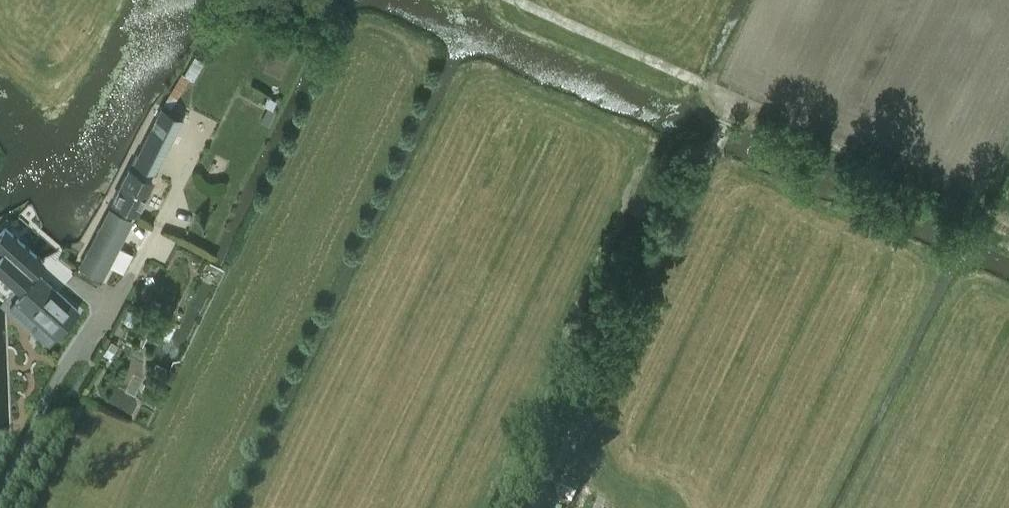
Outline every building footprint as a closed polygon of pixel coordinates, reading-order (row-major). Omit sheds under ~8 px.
[(189,77),(194,79),(204,61),(191,53),(169,93),(170,93),(164,104),(171,108),(189,77)] [(268,96),(265,104),(269,106),(274,108),(277,100),(268,96)] [(161,107),(157,115),(138,154),(137,153),(113,201),(136,212),(152,179),(143,174),(147,166),(156,171),(183,117),(161,107)] [(80,265),(102,277),(132,220),(109,209),(80,265)] [(0,256),(0,271),(17,287),(23,281),(29,286),(10,307),(30,325),(35,319),(54,336),(78,309),(67,299),(44,279),(39,274),(37,277),(31,272),(42,260),(36,255),(33,251),(5,227),(0,233),(0,246),(5,250),(0,256)] [(582,485),(563,475),(548,507),(583,507),(589,496),(579,492),(582,485)]
